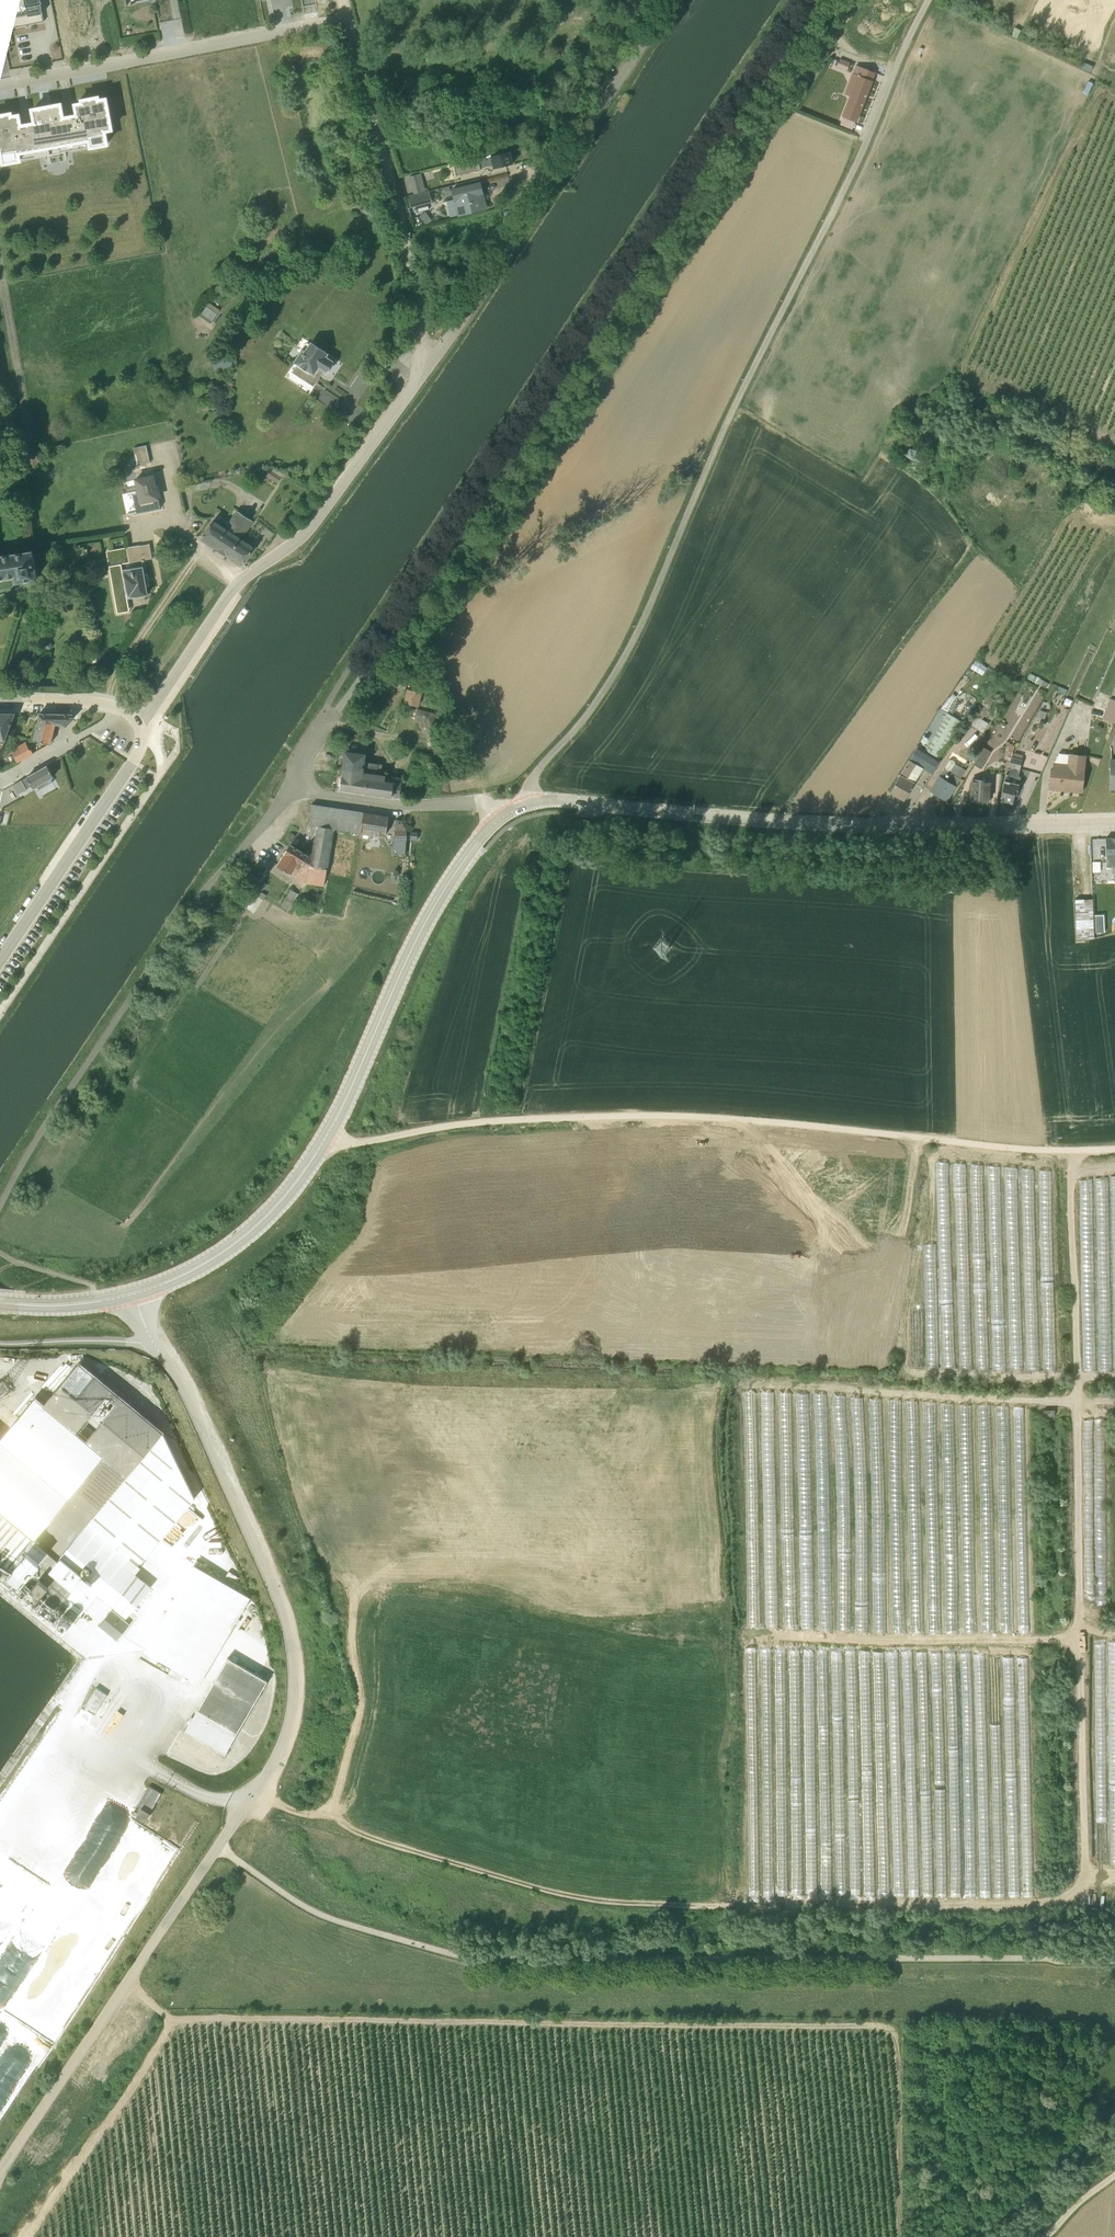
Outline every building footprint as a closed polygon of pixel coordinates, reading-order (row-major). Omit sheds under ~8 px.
[(840,58),(836,66),(846,70),(850,62),(840,58)] [(855,121),(875,72),(856,65),(852,73),(844,93),(849,95),(841,116),(843,116),(839,125),(852,130),(855,121)] [(1,165),(22,161),(20,154),(87,141),(89,149),(109,145),(106,131),(111,131),(105,98),(98,99),(98,97),(81,100),(82,103),(75,104),(77,114),(63,117),(60,103),(32,109),(35,122),(20,125),(18,114),(11,116),(11,113),(0,115),(0,158),(1,165)] [(493,168),(512,163),(509,151),(454,164),(457,174),(480,169),(480,167),(492,165),(493,168)] [(486,208),(482,192),(480,183),(452,189),(458,215),(486,208)] [(414,194),(417,190),(409,184),(405,189),(412,195),(413,193),(414,194)] [(209,303),(202,313),(211,320),(219,310),(209,303)] [(328,352),(310,341),(308,344),(306,342),(293,361),(297,364),(292,371),(313,386),(323,370),(326,372),(327,370),(330,370),(333,365),(332,362),(333,360),(326,356),(328,353),(328,352)] [(210,355),(214,370),(232,364),(228,350),(210,355)] [(133,448),(137,465),(149,463),(145,445),(133,448)] [(278,483),(285,473),(274,465),(267,475),(278,483)] [(137,511),(159,506),(157,498),(158,498),(156,489),(159,488),(158,485),(156,485),(153,474),(135,478),(137,489),(133,490),(137,511)] [(219,549),(243,514),(236,510),(230,519),(227,517),(225,517),(221,523),(214,519),(201,538),(219,549)] [(243,514),(219,549),(242,565),(254,547),(242,539),(253,521),(243,514)] [(117,612),(129,610),(127,598),(148,594),(146,586),(149,585),(146,573),(143,559),(151,558),(149,543),(106,550),(117,612)] [(2,555),(0,555),(0,586),(13,584),(14,589),(38,585),(32,549),(2,555)] [(957,703),(965,692),(957,686),(956,686),(951,694),(950,694),(948,696),(957,703)] [(421,692),(408,689),(405,702),(418,705),(421,692)] [(967,724),(982,732),(988,722),(981,719),(994,699),(986,694),(967,724)] [(1114,717),(1114,700),(1109,697),(1102,718),(1113,722),(1114,717)] [(423,722),(434,754),(448,750),(448,749),(444,736),(442,736),(436,717),(437,716),(436,713),(433,712),(417,708),(414,720),(423,722)] [(946,711),(941,708),(923,734),(924,735),(920,740),(920,741),(924,743),(925,743),(926,744),(923,748),(917,745),(908,759),(922,768),(932,774),(942,759),(940,758),(963,722),(946,711)] [(3,740),(13,713),(0,713),(0,739),(3,740)] [(39,713),(38,718),(66,726),(73,717),(72,714),(39,713)] [(32,739),(50,744),(55,723),(38,718),(32,739)] [(30,749),(29,749),(25,741),(15,746),(16,748),(11,750),(17,762),(32,753),(30,749)] [(1014,745),(1006,741),(1004,758),(1009,759),(1014,745)] [(365,761),(366,753),(360,752),(359,748),(357,745),(352,744),(349,745),(346,751),(345,751),(344,758),(365,761)] [(973,763),(981,768),(991,751),(983,747),(973,763)] [(1018,775),(1022,754),(1014,752),(1009,759),(1007,765),(999,800),(1012,803),(1014,794),(1016,794),(1020,776),(1018,775)] [(1048,788),(1081,792),(1086,754),(1068,752),(1068,753),(1058,753),(1054,762),(1053,762),(1052,768),(1050,768),(1048,788)] [(344,758),(342,774),(384,779),(385,774),(381,773),(382,764),(344,758)] [(900,774),(890,791),(904,799),(922,768),(908,759),(900,774)] [(951,759),(949,759),(939,775),(938,774),(929,790),(946,801),(956,786),(955,785),(965,769),(954,763),(954,761),(952,759),(951,759)] [(32,785),(33,788),(36,786),(38,790),(52,782),(50,778),(53,776),(47,765),(27,777),(14,784),(17,790),(16,790),(18,794),(26,790),(25,789),(32,785)] [(342,774),(340,788),(361,791),(363,777),(342,774)] [(382,794),(384,779),(363,777),(361,791),(382,794)] [(971,778),(969,801),(989,802),(990,779),(971,778)] [(384,779),(382,794),(399,796),(401,782),(384,779)] [(420,787),(415,780),(409,784),(415,791),(420,787)] [(360,833),(364,812),(311,804),(306,830),(307,830),(315,832),(310,856),(308,854),(290,844),(277,864),(280,866),(304,882),(323,886),(324,885),(333,834),(332,834),(332,833),(333,833),(334,833),(335,829),(360,833)] [(364,812),(360,837),(370,839),(371,834),(378,835),(379,833),(385,834),(388,816),(364,812)] [(400,825),(395,824),(394,829),(395,841),(406,841),(406,829),(401,820),(400,825)] [(1106,838),(1106,856),(1114,856),(1114,837),(1106,838)] [(1093,861),(1093,882),(1107,881),(1107,872),(1101,872),(1101,861),(1093,861)] [(282,903),(291,907),(300,891),(291,886),(282,903)] [(255,892),(246,906),(255,911),(264,898),(255,892)] [(1092,898),(1075,899),(1076,937),(1093,937),(1092,898)] [(1096,931),(1105,930),(1104,913),(1095,913),(1096,931)] [(938,1161),(938,1176),(949,1176),(949,1160),(938,1161)] [(1099,1306),(1101,1369),(1112,1369),(1110,1314),(1104,1314),(1104,1306),(1099,1306)] [(1087,1368),(1096,1368),(1093,1313),(1085,1314),(1087,1368)] [(1057,1368),(1055,1314),(1043,1314),(1045,1369),(1057,1368)] [(978,1367),(989,1367),(988,1328),(977,1328),(978,1367)] [(1024,1367),(1022,1328),(1018,1328),(1019,1337),(1011,1337),(1012,1368),(1024,1367)] [(960,1334),(961,1366),(972,1366),(972,1334),(960,1334)] [(1031,1334),(1027,1335),(1028,1369),(1040,1368),(1039,1343),(1031,1343),(1031,1334)] [(995,1368),(1006,1368),(1005,1338),(994,1338),(995,1368)] [(955,1366),(956,1342),(944,1341),(944,1365),(955,1366)] [(928,1365),(939,1365),(939,1348),(929,1348),(928,1365)] [(133,1572),(194,1498),(162,1433),(102,1383),(61,1383),(43,1404),(34,1397),(0,1438),(0,1559),(12,1569),(8,1574),(14,1579),(18,1583),(22,1579),(23,1579),(75,1622),(97,1594),(109,1603),(100,1613),(93,1607),(89,1612),(90,1614),(84,1621),(95,1630),(98,1626),(115,1640),(129,1624),(112,1609),(114,1608),(126,1618),(150,1587),(140,1578),(133,1572)] [(745,1400),(756,1400),(756,1390),(745,1390),(745,1400)] [(193,1565),(144,1650),(199,1683),(249,1598),(193,1565)] [(869,1630),(869,1612),(858,1611),(858,1630),(869,1630)] [(1020,1671),(1025,1671),(1025,1676),(1029,1676),(1028,1656),(1019,1657),(1020,1671)] [(266,1681),(227,1658),(185,1730),(224,1753),(266,1681)] [(106,1695),(96,1688),(84,1706),(95,1713),(106,1695)] [(161,1793),(149,1785),(137,1806),(141,1807),(136,1816),(144,1822),(161,1793)]
